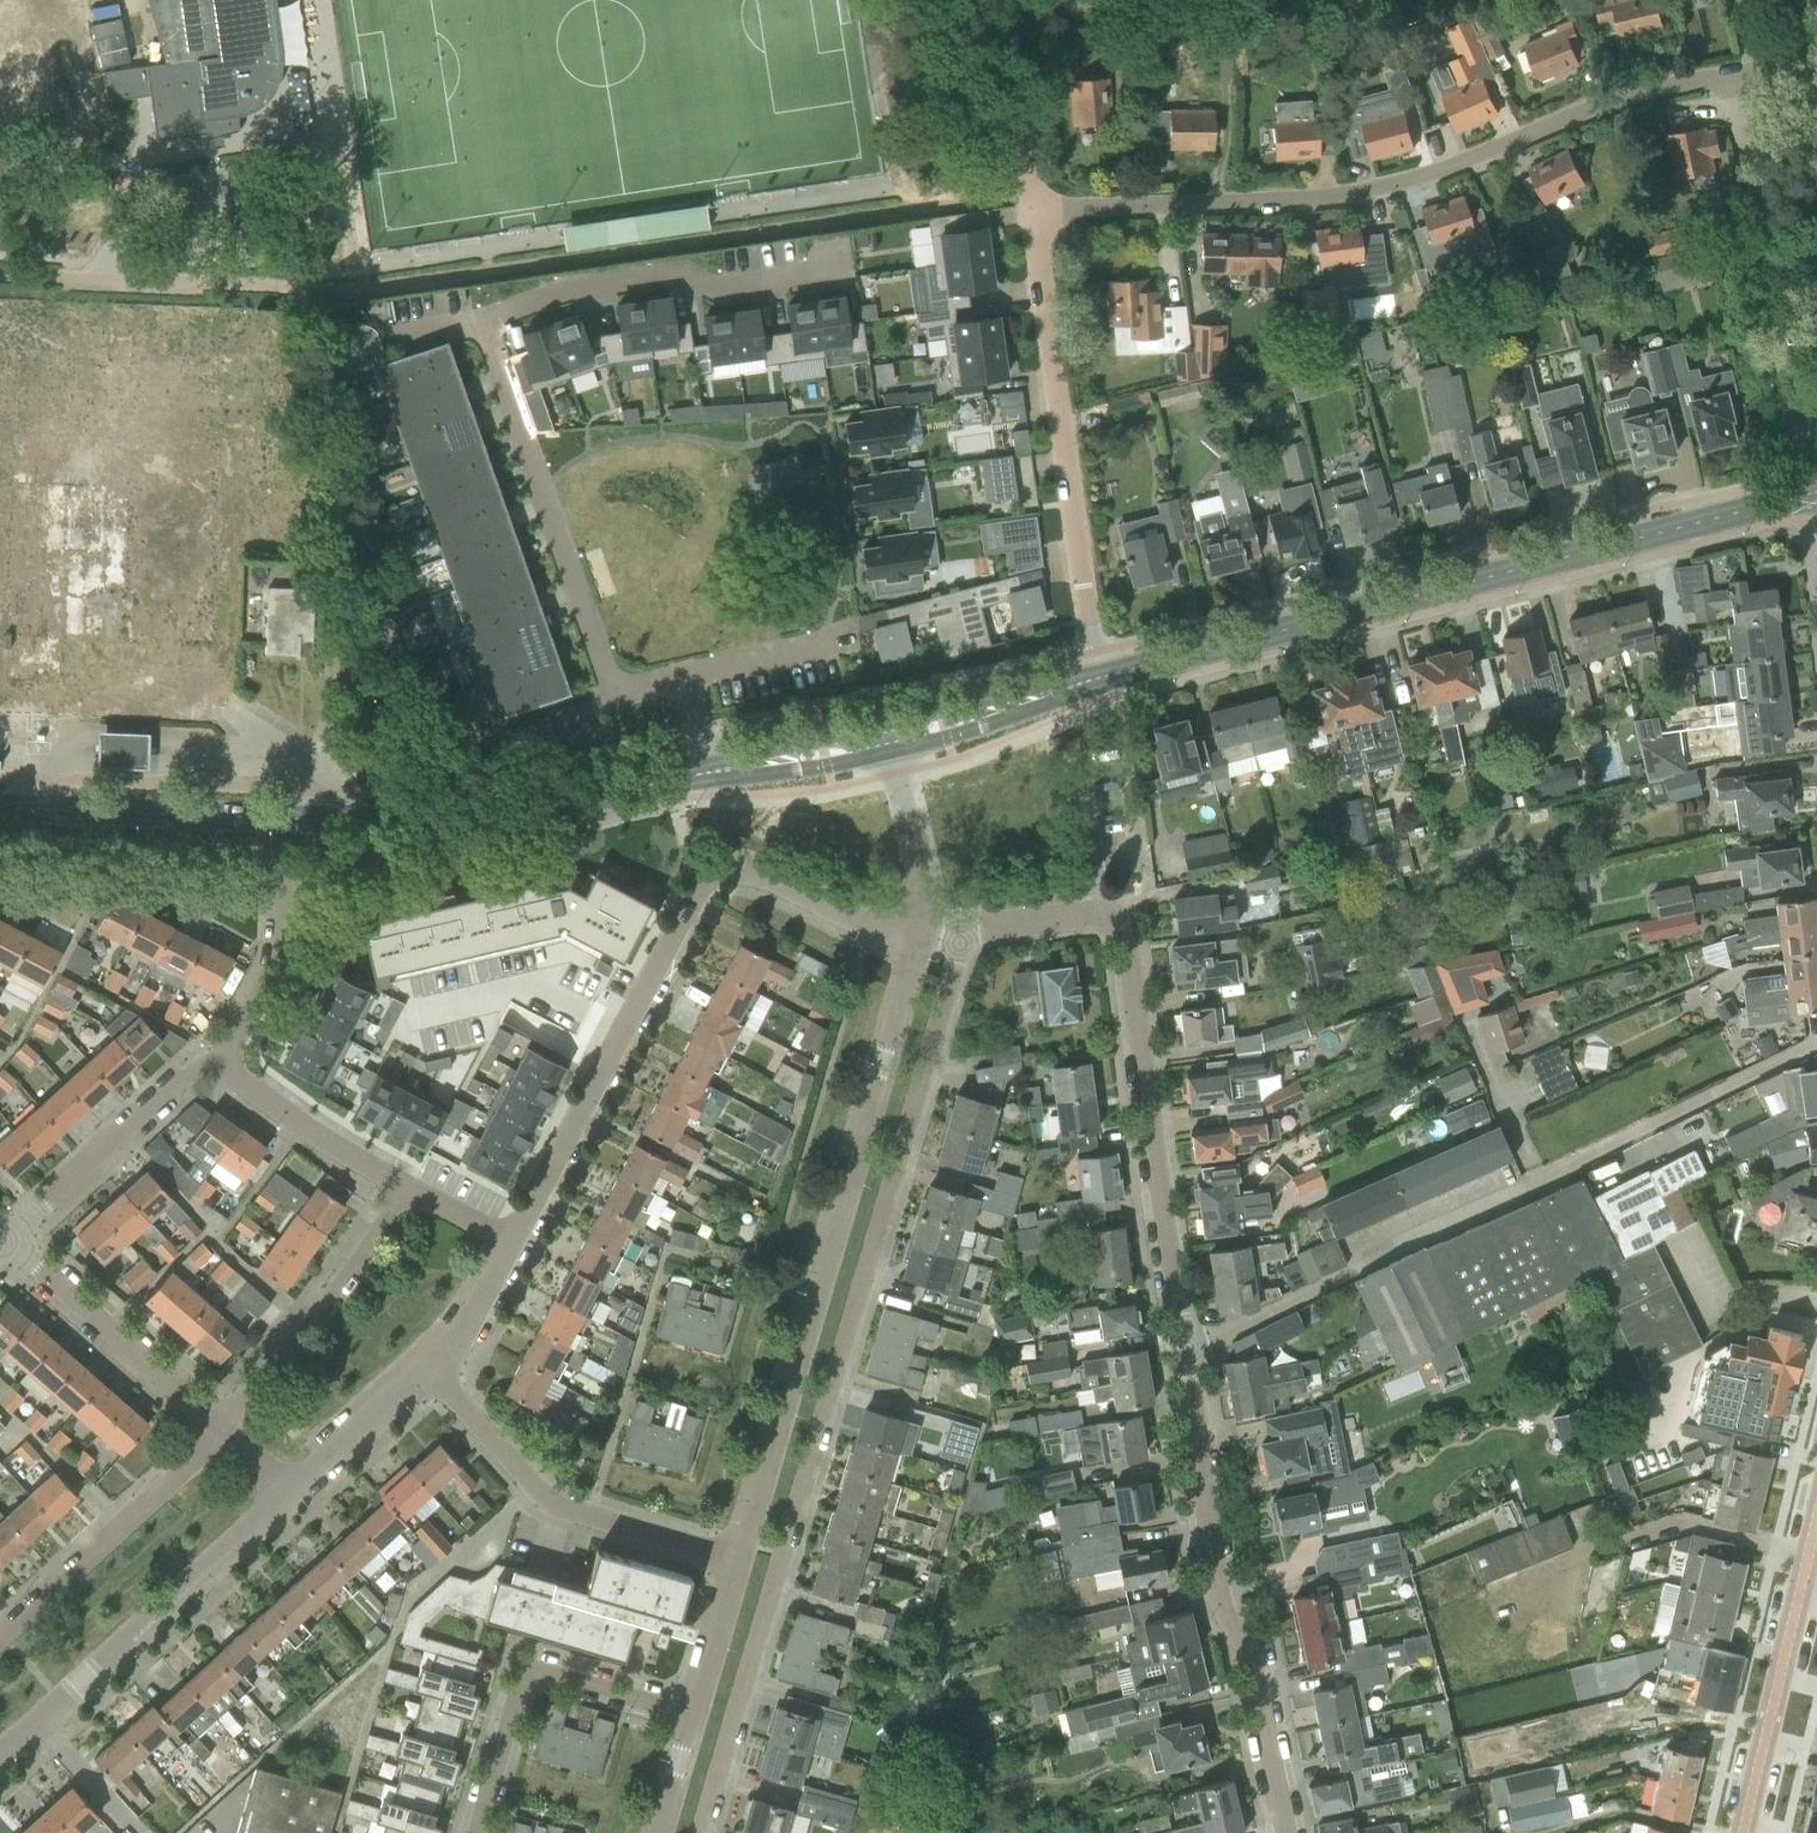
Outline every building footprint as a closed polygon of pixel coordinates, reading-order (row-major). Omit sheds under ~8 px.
[(272,6),(276,6),(276,0),(147,0),(165,63),(146,65),(150,95),(156,140),(205,133),(206,139),(240,130),(237,114),(245,112),(251,109),(255,107),(258,105),(264,101),(267,98),(268,96),(269,94),(272,91),(274,87),(276,83),(278,79),(278,76),(279,72),(280,67),(280,65),(280,60),(279,58),(272,6)] [(1615,1),(1615,0),(1596,0),(1603,34),(1619,30),(1621,38),(1663,29),(1661,17),(1670,15),(1667,0),(1621,0),(1615,1)] [(1462,88),(1443,97),(1449,109),(1459,131),(1498,113),(1488,91),(1485,83),(1483,79),(1481,80),(1473,62),(1488,56),(1484,47),(1476,29),(1472,18),(1449,28),(1462,57),(1450,62),(1462,88)] [(1486,24),(1476,29),(1484,47),(1494,43),(1500,40),(1501,40),(1492,21),(1491,22),(1486,24)] [(1525,46),(1530,58),(1539,80),(1579,64),(1576,57),(1584,54),(1571,22),(1542,33),(1544,38),(1525,46)] [(1421,27),(1413,29),(1417,42),(1434,37),(1430,24),(1421,27)] [(1138,55),(1148,38),(1139,33),(1129,50),(1138,55)] [(1157,43),(1148,38),(1138,55),(1147,61),(1157,43)] [(1402,47),(1392,49),(1392,54),(1395,69),(1406,67),(1402,47)] [(1218,54),(1217,75),(1231,76),(1232,54),(1218,54)] [(1244,55),(1234,55),(1234,75),(1245,74),(1244,55)] [(150,95),(146,65),(103,72),(107,101),(150,95)] [(1111,121),(1109,97),(1108,78),(1070,81),(1074,124),(1111,121)] [(1351,126),(1345,127),(1354,158),(1358,157),(1371,154),(1372,158),(1414,148),(1408,124),(1405,112),(1403,112),(1403,110),(1398,93),(1398,92),(1392,94),(1346,106),(1351,126)] [(1276,122),(1272,122),(1272,124),(1274,135),(1276,159),(1319,155),(1317,131),(1316,119),(1312,119),(1310,99),(1275,102),(1276,122)] [(1220,135),(1220,122),(1220,120),(1213,120),(1213,109),(1170,109),(1170,112),(1155,112),(1155,115),(1155,134),(1158,136),(1170,137),(1170,148),(1213,148),(1213,135),(1220,135)] [(1717,132),(1707,135),(1705,127),(1669,135),(1677,177),(1714,170),(1711,154),(1721,152),(1717,132)] [(1584,183),(1579,172),(1568,150),(1529,169),(1532,175),(1525,179),(1534,197),(1541,194),(1545,203),(1584,183)] [(1473,233),(1469,220),(1462,197),(1420,210),(1428,233),(1429,239),(1416,243),(1424,270),(1440,265),(1439,261),(1476,249),(1471,233),(1473,233)] [(562,246),(708,229),(705,202),(559,219),(562,246)] [(987,240),(985,227),(959,231),(957,214),(957,213),(927,217),(927,218),(927,219),(933,264),(934,265),(989,257),(989,254),(992,254),(990,239),(987,240)] [(1382,260),(1379,234),(1359,237),(1357,225),(1314,231),(1318,255),(1319,268),(1322,288),(1343,285),(1340,266),(1362,263),(1382,260)] [(1693,225),(1656,235),(1661,250),(1697,241),(1693,225)] [(1202,234),(1202,258),(1201,273),(1244,274),(1244,285),(1278,286),(1278,263),(1279,239),(1245,238),(1245,235),(1202,234)] [(1661,250),(1656,235),(1647,237),(1652,252),(1661,250)] [(1574,274),(1561,242),(1545,249),(1558,280),(1574,274)] [(1702,246),(1656,258),(1663,284),(1709,271),(1702,246)] [(990,260),(989,257),(934,265),(933,264),(924,265),(930,310),(930,311),(954,308),(970,306),(967,290),(993,287),(991,274),(995,274),(993,260),(990,260)] [(1145,279),(1107,281),(1110,325),(1113,324),(1115,354),(1130,353),(1129,338),(1163,336),(1160,291),(1145,291),(1145,279)] [(1448,311),(1442,291),(1432,294),(1438,313),(1448,311)] [(1438,313),(1432,294),(1422,297),(1427,316),(1438,313)] [(692,345),(689,321),(673,323),(670,298),(657,299),(657,296),(643,298),(649,347),(651,347),(676,343),(677,353),(692,351),(693,351),(692,345)] [(866,350),(862,321),(847,323),(843,297),(830,299),(830,296),(829,296),(814,298),(821,346),(822,346),(849,342),(850,352),(866,350)] [(649,347),(643,298),(628,301),(629,304),(616,305),(620,331),(602,334),(609,363),(615,362),(639,359),(645,358),(652,357),(651,347),(649,347)] [(821,346),(814,298),(799,300),(799,303),(786,305),(790,331),(775,333),(779,363),(824,356),(822,346),(821,346)] [(859,305),(862,320),(875,319),(873,303),(859,305)] [(779,363),(775,333),(760,335),(757,309),(744,311),(744,308),(729,310),(736,359),(763,355),(764,365),(779,363)] [(1001,346),(997,317),(956,322),(954,308),(930,311),(930,310),(915,313),(917,328),(924,327),(925,340),(944,337),(946,354),(1001,346)] [(736,359),(729,310),(715,312),(716,315),(703,317),(707,343),(692,345),(693,351),(692,351),(696,375),(711,372),(710,362),(736,359)] [(609,363),(602,334),(585,340),(576,315),(550,325),(568,377),(609,363)] [(523,566),(501,502),(482,450),(445,345),(446,345),(446,343),(434,347),(387,363),(384,356),(375,330),(374,329),(372,328),(370,327),(369,326),(367,325),(365,325),(363,324),(361,324),(359,323),(356,323),(354,323),(353,323),(351,323),(349,323),(347,323),(345,323),(343,324),(333,327),(348,371),(377,360),(379,366),(377,367),(378,368),(500,714),(499,714),(500,716),(568,692),(523,566)] [(1226,324),(1191,324),(1193,349),(1194,356),(1195,357),(1200,377),(1200,378),(1227,371),(1226,324)] [(568,377),(550,325),(523,334),(530,356),(521,359),(523,365),(514,369),(519,385),(529,382),(532,390),(568,377)] [(1380,330),(1356,336),(1361,359),(1362,361),(1375,358),(1375,356),(1386,353),(1380,330)] [(1594,332),(1580,336),(1585,353),(1599,349),(1594,332)] [(1187,334),(1175,334),(1176,351),(1189,350),(1187,334)] [(1361,359),(1356,336),(1284,355),(1290,382),(1321,374),(1321,376),(1336,372),(1335,366),(1361,359)] [(1675,388),(1675,386),(1673,381),(1664,345),(1640,352),(1651,394),(1675,388)] [(1002,349),(1001,346),(946,354),(952,399),(982,395),(980,379),(1006,376),(1004,364),(1007,363),(1005,349),(1002,349)] [(1189,350),(1176,351),(1179,384),(1200,378),(1200,377),(1195,357),(1194,356),(1193,349),(1189,350)] [(889,363),(874,365),(877,385),(891,383),(889,363)] [(1529,363),(1511,367),(1521,407),(1538,403),(1529,363)] [(1459,373),(1459,372),(1440,377),(1453,427),(1470,423),(1459,373)] [(1734,391),(1730,373),(1699,381),(1697,375),(1673,381),(1675,386),(1686,424),(1694,422),(1701,447),(1732,439),(1740,437),(1735,414),(1729,416),(1724,394),(1734,391)] [(1453,427),(1440,377),(1423,381),(1434,431),(1453,427)] [(1159,406),(1200,396),(1196,381),(1156,391),(1159,406)] [(1002,420),(1026,416),(1020,386),(996,391),(1002,420)] [(1669,431),(1662,407),(1653,409),(1649,391),(1646,388),(1641,386),(1635,386),(1631,388),(1628,391),(1628,394),(1631,406),(1605,413),(1604,413),(1613,449),(1627,446),(1632,465),(1644,462),(1645,465),(1664,460),(1663,457),(1675,454),(1669,431)] [(930,390),(906,393),(907,405),(916,404),(931,402),(930,390)] [(882,394),(884,408),(907,405),(906,393),(906,391),(882,394)] [(1136,395),(1130,396),(1107,403),(1111,417),(1140,409),(1136,395)] [(786,415),(785,400),(762,402),(763,416),(777,415),(786,415)] [(726,418),(725,404),(700,406),(702,420),(716,419),(726,418)] [(899,420),(918,417),(916,404),(907,405),(884,408),(874,410),(869,410),(861,411),(862,420),(844,422),(849,452),(867,449),(868,454),(889,451),(888,447),(902,445),(899,420)] [(700,405),(687,406),(688,421),(702,420),(700,406),(700,405)] [(1573,480),(1578,479),(1579,483),(1590,480),(1589,476),(1594,475),(1586,445),(1593,443),(1583,406),(1539,418),(1549,455),(1555,453),(1563,483),(1565,482),(1565,481),(1573,479),(1573,480)] [(1030,452),(1026,428),(1011,431),(1014,454),(1030,452)] [(1498,461),(1490,430),(1473,434),(1468,436),(1474,459),(1479,477),(1486,476),(1494,505),(1506,502),(1507,507),(1521,503),(1520,498),(1523,497),(1518,478),(1538,473),(1531,450),(1530,443),(1529,444),(1531,452),(1498,461)] [(979,459),(985,502),(1017,497),(1011,455),(979,459)] [(1308,457),(1287,463),(1290,477),(1312,471),(1308,457)] [(1459,514),(1453,491),(1445,461),(1425,466),(1427,473),(1391,482),(1397,506),(1420,500),(1426,523),(1459,514)] [(1253,462),(1237,466),(1245,495),(1260,491),(1253,462)] [(1362,475),(1317,488),(1321,508),(1322,508),(1324,516),(1338,512),(1346,543),(1378,535),(1376,528),(1394,524),(1389,503),(1386,493),(1380,470),(1379,462),(1360,467),(1362,475)] [(911,507),(908,485),(908,482),(927,479),(925,466),(869,474),(870,483),(853,485),(857,515),(876,512),(876,517),(897,514),(897,509),(911,507)] [(1251,520),(1242,487),(1219,493),(1224,513),(1219,515),(1219,514),(1199,519),(1199,520),(1194,521),(1199,540),(1198,540),(1206,575),(1246,564),(1244,557),(1259,553),(1251,520)] [(1280,512),(1267,515),(1272,535),(1278,558),(1295,554),(1295,556),(1318,551),(1312,527),(1312,526),(1319,525),(1312,496),(1278,504),(1280,512)] [(1172,555),(1168,541),(1184,537),(1174,498),(1158,502),(1161,513),(1138,519),(1142,536),(1122,541),(1132,584),(1138,582),(1139,586),(1153,583),(1152,579),(1168,574),(1164,557),(1172,555)] [(1039,541),(1036,515),(984,522),(987,549),(1007,546),(1039,541)] [(879,545),(862,548),(866,577),(873,577),(875,594),(922,587),(920,570),(916,545),(935,542),(933,529),(878,537),(879,545)] [(1034,633),(1034,632),(1032,633),(1029,620),(1045,616),(1036,585),(1021,589),(1017,574),(951,591),(966,651),(988,645),(1034,633)] [(1778,618),(1774,589),(1744,592),(1743,580),(1728,582),(1729,587),(1726,588),(1726,590),(1710,592),(1710,591),(1692,594),(1693,595),(1680,597),(1679,597),(1682,611),(1694,609),(1695,618),(1696,621),(1713,619),(1712,608),(1731,605),(1733,624),(1744,622),(1775,618),(1778,618)] [(368,586),(351,591),(355,603),(372,597),(368,586)] [(313,636),(314,612),(315,589),(268,587),(265,654),(295,655),(295,657),(299,658),(300,636),(313,636)] [(896,654),(900,667),(898,668),(898,669),(966,651),(951,591),(925,598),(884,608),(888,624),(873,628),(881,659),(896,654)] [(1643,601),(1606,610),(1615,650),(1631,646),(1640,653),(1654,649),(1657,660),(1672,656),(1665,631),(1652,635),(1650,630),(1649,624),(1643,601)] [(1606,610),(1568,620),(1579,663),(1581,662),(1616,653),(1615,650),(1606,610)] [(372,616),(352,622),(356,634),(376,627),(372,616)] [(1780,656),(1775,618),(1744,622),(1748,659),(1736,661),(1736,662),(1780,656)] [(1553,651),(1542,654),(1535,628),(1502,637),(1508,659),(1505,660),(1516,704),(1564,692),(1553,651)] [(1476,689),(1469,661),(1466,650),(1462,651),(1461,648),(1436,654),(1454,722),(1469,719),(1467,712),(1462,693),(1476,689)] [(1454,722),(1436,654),(1411,660),(1412,664),(1408,665),(1418,704),(1432,700),(1439,726),(1454,722)] [(1780,656),(1736,662),(1724,664),(1728,693),(1734,692),(1735,701),(1738,700),(1754,699),(1785,694),(1780,656)] [(1582,668),(1565,672),(1576,725),(1633,714),(1628,691),(1620,692),(1621,700),(1590,706),(1590,705),(1582,668)] [(1400,754),(1389,711),(1381,713),(1377,698),(1370,675),(1366,676),(1365,672),(1340,679),(1361,758),(1375,755),(1377,760),(1400,754)] [(1361,758),(1340,679),(1316,685),(1317,689),(1312,690),(1318,715),(1322,730),(1336,726),(1341,746),(1335,748),(1343,777),(1364,771),(1363,767),(1361,758)] [(1790,733),(1785,694),(1754,699),(1738,700),(1741,722),(1737,722),(1741,754),(1782,748),(1780,734),(1790,733)] [(1283,729),(1282,729),(1273,696),(1241,704),(1249,738),(1253,754),(1254,754),(1258,768),(1288,761),(1288,759),(1303,755),(1297,732),(1284,735),(1283,729)] [(1249,738),(1241,704),(1208,713),(1217,746),(1220,745),(1221,751),(1208,754),(1214,778),(1217,791),(1231,787),(1225,761),(1253,754),(1249,738)] [(1662,738),(1656,713),(1632,716),(1646,778),(1672,772),(1663,738),(1662,738)] [(554,738),(547,716),(530,722),(509,729),(515,748),(554,738)] [(1198,782),(1212,778),(1214,778),(1208,754),(1206,755),(1201,733),(1189,736),(1185,719),(1152,727),(1156,740),(1151,741),(1161,779),(1195,770),(1198,782)] [(150,733),(98,731),(96,770),(148,772),(149,754),(150,733)] [(368,737),(361,740),(363,760),(375,756),(368,737)] [(1577,786),(1573,766),(1559,769),(1557,762),(1543,766),(1544,772),(1531,775),(1536,796),(1549,792),(1551,797),(1565,794),(1564,789),(1577,786)] [(1695,768),(1646,779),(1651,803),(1668,798),(1668,801),(1701,793),(1695,768)] [(1793,803),(1792,795),(1788,793),(1787,789),(1785,789),(1783,779),(1786,779),(1786,777),(1783,777),(1782,770),(1785,770),(1784,768),(1783,768),(1783,769),(1761,772),(1761,773),(1714,779),(1717,800),(1745,796),(1749,829),(1749,831),(1773,828),(1771,812),(1790,810),(1789,806),(1793,803)] [(1154,779),(1140,783),(1142,802),(1159,797),(1154,779)] [(1509,785),(1488,789),(1492,809),(1513,804),(1509,785)] [(1360,796),(1345,802),(1354,825),(1369,820),(1360,796)] [(1375,808),(1381,836),(1394,833),(1388,805),(1375,808)] [(1356,845),(1364,879),(1391,873),(1384,839),(1356,845)] [(1795,849),(1795,847),(1775,850),(1774,842),(1765,844),(1733,848),(1723,849),(1726,871),(1758,867),(1761,884),(1775,882),(1799,879),(1798,874),(1801,874),(1800,862),(1797,862),(1796,857),(1793,858),(1792,850),(1795,849)] [(1232,868),(1229,849),(1186,857),(1189,876),(1232,868)] [(1241,871),(1246,892),(1280,885),(1276,864),(1241,871)] [(388,906),(359,913),(363,932),(363,934),(373,976),(375,985),(389,982),(402,1041),(425,1054),(521,1033),(498,1021),(510,1000),(570,1031),(611,955),(621,961),(640,925),(643,919),(646,915),(645,914),(650,904),(638,898),(626,891),(618,886),(618,887),(606,881),(594,874),(588,884),(584,891),(583,893),(576,890),(576,889),(566,885),(555,887),(548,889),(546,879),(545,879),(543,870),(513,877),(513,876),(388,906)] [(1652,891),(1656,918),(1693,911),(1743,902),(1744,902),(1742,885),(1741,885),(1690,893),(1688,883),(1652,891)] [(1236,925),(1234,909),(1232,894),(1216,896),(1216,894),(1197,896),(1173,899),(1175,917),(1172,917),(1174,929),(1177,929),(1177,932),(1201,929),(1220,927),(1236,925)] [(1395,894),(1383,896),(1385,905),(1397,903),(1395,894)] [(126,944),(143,911),(113,895),(96,928),(126,944)] [(1790,900),(1775,901),(1777,916),(1742,920),(1743,933),(1743,934),(1816,924),(1816,921),(1814,896),(1790,900)] [(156,959),(173,927),(143,911),(126,944),(156,959)] [(1696,929),(1693,911),(1656,918),(1660,936),(1696,929)] [(31,936),(1,920),(0,923),(0,961),(14,968),(31,936)] [(1743,934),(1743,933),(1722,939),(1727,953),(1745,946),(1745,947),(1780,943),(1782,955),(1816,951),(1816,924),(1743,934)] [(186,975),(203,942),(173,927),(156,959),(150,973),(179,988),(186,975)] [(62,951),(31,936),(14,968),(45,984),(62,951)] [(1246,978),(1241,938),(1210,942),(1195,944),(1171,947),(1172,951),(1169,954),(1170,962),(1173,964),(1175,978),(1194,976),(1195,984),(1205,983),(1246,978)] [(1328,959),(1324,938),(1292,945),(1300,986),(1341,977),(1338,957),(1328,959)] [(233,958),(203,942),(186,975),(216,990),(233,958)] [(76,943),(70,956),(65,965),(87,977),(96,960),(87,956),(90,950),(76,943)] [(739,944),(723,975),(752,990),(761,973),(785,985),(792,970),(739,944)] [(1493,950),(1434,961),(1434,962),(1436,966),(1446,988),(1456,1010),(1484,1001),(1477,979),(1500,971),(1493,950)] [(1782,955),(1784,973),(1740,978),(1742,994),(1816,984),(1816,951),(1782,955)] [(795,964),(821,978),(827,966),(802,952),(795,964)] [(1446,988),(1436,966),(1434,962),(1405,968),(1416,996),(1444,989),(1446,988)] [(1074,965),(1014,973),(1017,994),(1039,991),(1044,1022),(1081,1017),(1074,965)] [(118,992),(126,975),(112,968),(104,985),(118,992)] [(15,969),(11,977),(39,992),(43,984),(15,969)] [(331,970),(318,993),(358,1014),(357,1016),(361,1018),(362,1018),(375,993),(331,970)] [(61,973),(55,986),(72,995),(78,982),(61,973)] [(742,1024),(758,993),(752,990),(723,975),(707,1006),(736,1021),(742,1024)] [(143,984),(134,1001),(148,1008),(157,991),(143,984)] [(1742,994),(1744,1007),(1787,1001),(1789,1014),(1816,1010),(1816,984),(1742,994)] [(1454,1011),(1444,989),(1417,1000),(1427,1022),(1454,1011)] [(318,993),(306,1017),(346,1037),(357,1016),(358,1014),(318,993)] [(61,1016),(67,1003),(50,995),(44,1007),(61,1016)] [(184,1006),(172,999),(163,1016),(175,1023),(184,1006)] [(814,1002),(807,1015),(820,1022),(827,1008),(814,1002)] [(725,1055),(742,1024),(736,1021),(707,1006),(691,1037),(725,1055)] [(1212,1006),(1203,1006),(1179,1009),(1183,1045),(1207,1042),(1233,1038),(1231,1024),(1214,1025),(1212,1006)] [(162,1039),(146,1021),(140,1015),(126,1008),(105,1028),(136,1062),(162,1039)] [(1509,1009),(1477,1019),(1489,1055),(1521,1045),(1509,1009)] [(1260,1029),(1261,1050),(1310,1034),(1309,1032),(1326,1025),(1321,1012),(1303,1018),(1302,1015),(1260,1029)] [(1415,1045),(1458,1026),(1452,1013),(1409,1032),(1415,1045)] [(50,1037),(57,1023),(40,1014),(33,1028),(50,1037)] [(306,1017),(294,1040),(339,1064),(351,1039),(346,1037),(306,1017)] [(825,1028),(811,1020),(801,1045),(818,1054),(825,1028)] [(380,1026),(374,1038),(383,1043),(389,1031),(380,1026)] [(499,1026),(490,1042),(500,1047),(503,1049),(512,1033),(499,1026)] [(136,1062),(105,1028),(80,1050),(89,1061),(111,1085),(136,1062)] [(716,1073),(725,1055),(691,1037),(675,1068),(704,1083),(711,1070),(716,1073)] [(294,1040),(282,1064),(326,1087),(339,1064),(294,1040)] [(39,1054),(25,1042),(15,1053),(29,1066),(39,1054)] [(490,1042),(484,1054),(494,1059),(500,1047),(490,1042)] [(1022,1067),(1018,1044),(989,1049),(992,1065),(1019,1060),(1020,1067),(1022,1067)] [(514,1068),(514,1069),(553,1090),(566,1066),(526,1045),(514,1068)] [(404,1050),(399,1060),(410,1065),(415,1056),(404,1050)] [(804,1069),(807,1058),(794,1051),(789,1061),(804,1069)] [(484,1054),(478,1065),(488,1070),(494,1059),(484,1054)] [(448,1055),(436,1058),(439,1068),(451,1065),(448,1055)] [(1247,1097),(1245,1078),(1256,1077),(1263,1076),(1263,1075),(1271,1074),(1269,1056),(1261,1057),(1261,1056),(1230,1060),(1206,1063),(1207,1071),(1186,1074),(1186,1075),(1187,1085),(1187,1086),(1188,1086),(1189,1090),(1186,1092),(1186,1098),(1190,1100),(1190,1104),(1189,1104),(1189,1106),(1225,1101),(1227,1117),(1261,1113),(1259,1096),(1247,1097)] [(436,1058),(424,1061),(426,1071),(439,1068),(436,1058)] [(771,1078),(795,1089),(803,1071),(780,1060),(771,1078)] [(1006,1078),(1007,1078),(1024,1075),(1022,1067),(1020,1067),(1019,1060),(992,1065),(974,1069),(976,1082),(976,1084),(970,1082),(970,1083),(971,1084),(969,1097),(956,1094),(956,1095),(957,1095),(948,1126),(989,1138),(989,1137),(997,1109),(1000,1110),(1001,1106),(998,1105),(1006,1078)] [(111,1085),(89,1061),(65,1083),(87,1108),(111,1085)] [(1087,1063),(1063,1066),(1051,1068),(1056,1101),(1092,1096),(1087,1063)] [(1436,1074),(1444,1099),(1476,1089),(1468,1064),(1436,1074)] [(1577,1086),(1568,1064),(1536,1078),(1546,1100),(1577,1086)] [(506,1071),(496,1090),(541,1113),(553,1090),(514,1069),(514,1068),(509,1065),(509,1066),(506,1071)] [(363,1066),(359,1074),(372,1081),(376,1073),(363,1066)] [(1816,1111),(1816,1070),(1800,1072),(1798,1066),(1781,1069),(1787,1108),(1765,1117),(1768,1124),(1748,1133),(1745,1126),(1723,1136),(1733,1158),(1764,1142),(1784,1133),(1804,1122),(1803,1113),(1816,1111)] [(3,1067),(0,1070),(0,1086),(6,1091),(17,1080),(3,1067)] [(727,1095),(704,1083),(675,1068),(659,1099),(687,1114),(711,1127),(727,1095)] [(367,1089),(355,1112),(379,1125),(400,1085),(376,1073),(372,1081),(368,1088),(367,1089)] [(359,1074),(355,1082),(367,1089),(368,1088),(372,1081),(359,1074)] [(472,1077),(466,1088),(476,1093),(481,1082),(472,1077)] [(1267,1113),(1305,1096),(1297,1080),(1260,1097),(1267,1113)] [(87,1108),(65,1083),(40,1106),(62,1130),(87,1108)] [(400,1085),(379,1125),(402,1137),(423,1097),(422,1097),(419,1096),(400,1085)] [(1041,1103),(1038,1085),(1023,1088),(1024,1100),(1025,1106),(1041,1103)] [(484,1113),(489,1116),(489,1115),(529,1136),(541,1113),(496,1090),(484,1113)] [(423,1097),(402,1137),(426,1149),(433,1135),(437,1128),(442,1119),(448,1108),(449,1105),(445,1102),(424,1092),(422,1097),(423,1097)] [(448,1108),(442,1119),(454,1126),(459,1128),(465,1117),(471,1105),(454,1096),(449,1105),(448,1108)] [(1097,1130),(1092,1096),(1056,1101),(1061,1136),(1058,1136),(1060,1153),(1072,1152),(1071,1147),(1085,1145),(1083,1131),(1097,1130)] [(781,1098),(775,1110),(784,1115),(791,1103),(781,1098)] [(678,1131),(687,1114),(659,1099),(642,1131),(694,1158),(702,1143),(678,1131)] [(1044,1121),(1041,1103),(1025,1106),(1028,1123),(1044,1121)] [(62,1130),(40,1106),(15,1129),(37,1153),(62,1130)] [(218,1158),(240,1128),(214,1109),(184,1149),(210,1169),(218,1158)] [(752,1125),(742,1142),(762,1153),(772,1158),(785,1134),(789,1127),(759,1111),(752,1125)] [(478,1137),(477,1138),(517,1159),(529,1136),(489,1115),(489,1116),(478,1137)] [(1276,1122),(1263,1123),(1262,1117),(1227,1121),(1228,1126),(1190,1131),(1194,1161),(1233,1156),(1232,1151),(1248,1149),(1247,1143),(1267,1141),(1266,1137),(1278,1136),(1276,1122)] [(442,1119),(437,1128),(450,1134),(454,1126),(442,1119)] [(1816,1121),(1804,1122),(1784,1133),(1764,1142),(1767,1154),(1807,1144),(1809,1160),(1816,1159),(1816,1120),(1816,1121)] [(994,1139),(989,1137),(989,1138),(948,1126),(939,1157),(938,1157),(938,1158),(991,1173),(995,1160),(982,1156),(987,1140),(993,1142),(994,1139)] [(1498,1127),(1440,1153),(1391,1175),(1404,1205),(1453,1183),(1510,1158),(1510,1159),(1512,1158),(1502,1136),(1498,1127)] [(266,1147),(240,1128),(218,1158),(220,1160),(213,1169),(224,1177),(230,1167),(244,1177),(266,1147)] [(15,1129),(0,1143),(0,1163),(12,1176),(37,1153),(15,1129)] [(472,1136),(460,1159),(504,1183),(517,1159),(477,1138),(478,1137),(473,1134),(472,1136)] [(688,1171),(657,1154),(635,1143),(619,1175),(653,1193),(662,1176),(680,1185),(688,1171)] [(1034,1149),(1031,1164),(1039,1163),(1037,1148),(1034,1149)] [(1121,1194),(1116,1153),(1077,1158),(1082,1197),(1055,1201),(1057,1216),(1036,1219),(1036,1221),(1095,1210),(1094,1198),(1121,1194)] [(1690,1182),(1678,1156),(1648,1171),(1661,1196),(1675,1189),(1690,1182)] [(1237,1189),(1235,1180),(1238,1179),(1236,1162),(1201,1167),(1203,1182),(1197,1183),(1200,1209),(1267,1201),(1265,1186),(1237,1189)] [(167,1174),(188,1198),(199,1184),(180,1163),(167,1174)] [(1299,1193),(1325,1181),(1317,1163),(1290,1175),(1299,1193)] [(1813,1197),(1800,1194),(1807,1168),(1768,1186),(1776,1202),(1786,1197),(1793,1199),(1782,1239),(1800,1243),(1802,1238),(1816,1242),(1816,1198),(1813,1197)] [(201,1230),(173,1198),(147,1170),(123,1191),(149,1220),(162,1207),(191,1239),(201,1230)] [(1024,1177),(998,1170),(992,1188),(996,1190),(1018,1196),(1024,1177)] [(342,1202),(351,1190),(327,1173),(310,1196),(275,1171),(263,1187),(279,1198),(298,1213),(324,1232),(344,1204),(342,1202)] [(1669,1211),(1661,1196),(1648,1171),(1637,1176),(1637,1175),(1600,1194),(1600,1195),(1591,1199),(1620,1258),(1653,1242),(1678,1230),(1669,1211)] [(637,1224),(653,1193),(619,1175),(603,1206),(631,1221),(637,1224)] [(1404,1205),(1391,1175),(1356,1190),(1369,1220),(1404,1205)] [(193,1194),(205,1202),(216,1187),(204,1178),(193,1194)] [(1591,1199),(1581,1179),(1534,1200),(1574,1281),(1589,1274),(1589,1273),(1593,1270),(1620,1258),(1591,1199)] [(1745,1184),(1735,1188),(1740,1198),(1749,1193),(1745,1184)] [(970,1229),(978,1199),(929,1185),(929,1187),(930,1187),(922,1214),(959,1225),(964,1226),(963,1228),(970,1229)] [(270,1210),(279,1198),(263,1187),(254,1199),(270,1210)] [(1675,1189),(1661,1196),(1669,1211),(1683,1204),(1675,1189)] [(1013,1210),(1018,1196),(996,1190),(992,1203),(1013,1210)] [(1369,1220),(1356,1190),(1320,1206),(1328,1224),(1334,1237),(1336,1236),(1336,1235),(1369,1220)] [(149,1220),(123,1191),(100,1212),(126,1241),(149,1220)] [(699,1196),(691,1211),(704,1219),(713,1204),(699,1196)] [(1574,1281),(1534,1200),(1466,1230),(1507,1314),(1574,1281)] [(1268,1216),(1267,1201),(1200,1209),(1204,1236),(1242,1231),(1240,1219),(1268,1216)] [(621,1255),(637,1224),(631,1221),(603,1206),(586,1237),(621,1255)] [(72,1229),(77,1234),(102,1262),(126,1241),(100,1212),(96,1207),(72,1229)] [(1125,1224),(1106,1227),(1104,1210),(1096,1211),(1095,1210),(1036,1221),(1040,1244),(1062,1241),(1061,1235),(1087,1231),(1094,1285),(1132,1279),(1125,1224)] [(304,1259),(324,1232),(298,1213),(278,1240),(304,1259)] [(259,1225),(244,1214),(235,1226),(250,1238),(259,1225)] [(959,1244),(963,1228),(964,1226),(959,1225),(922,1214),(919,1214),(918,1217),(921,1218),(917,1233),(914,1233),(910,1245),(911,1246),(950,1257),(954,1257),(967,1261),(971,1247),(959,1244)] [(1328,1224),(1314,1230),(1322,1243),(1334,1237),(1328,1224)] [(1507,1314),(1466,1230),(1425,1249),(1467,1334),(1507,1314)] [(990,1235),(985,1252),(1000,1257),(1005,1240),(990,1235)] [(179,1251),(166,1237),(155,1247),(167,1261),(179,1251)] [(613,1271),(621,1255),(586,1237),(570,1268),(599,1283),(607,1268),(613,1271)] [(1334,1237),(1322,1243),(1307,1249),(1313,1262),(1340,1250),(1334,1237)] [(284,1287),(304,1259),(278,1240),(258,1267),(284,1287)] [(1250,1262),(1255,1261),(1284,1257),(1281,1241),(1209,1252),(1214,1282),(1252,1276),(1250,1262)] [(199,1266),(213,1254),(203,1242),(188,1254),(199,1266)] [(1701,1343),(1653,1242),(1620,1258),(1593,1270),(1641,1372),(1701,1343)] [(947,1285),(954,1257),(950,1257),(911,1246),(906,1263),(907,1263),(905,1269),(904,1269),(904,1271),(926,1277),(924,1282),(948,1290),(943,1307),(977,1317),(982,1302),(954,1294),(956,1288),(947,1285)] [(1467,1334),(1425,1249),(1424,1246),(1353,1281),(1397,1368),(1467,1334)] [(1319,1276),(1313,1262),(1307,1249),(1295,1254),(1298,1260),(1307,1282),(1308,1281),(1319,1276)] [(1346,1264),(1343,1256),(1340,1250),(1313,1262),(1319,1276),(1346,1264)] [(135,1290),(155,1272),(142,1258),(123,1277),(135,1290)] [(222,1283),(234,1270),(222,1259),(210,1272),(222,1283)] [(1307,1282),(1298,1260),(1281,1267),(1291,1289),(1307,1282)] [(195,1292),(183,1282),(190,1275),(179,1264),(171,1271),(145,1299),(170,1321),(195,1292)] [(592,1296),(599,1283),(570,1268),(554,1299),(589,1317),(598,1299),(592,1296)] [(698,1308),(697,1308),(700,1301),(697,1300),(700,1290),(689,1286),(691,1279),(672,1273),(670,1280),(654,1334),(656,1334),(656,1332),(674,1337),(676,1331),(689,1335),(688,1341),(688,1342),(698,1308)] [(1280,1294),(1277,1286),(1254,1290),(1252,1276),(1214,1282),(1218,1312),(1256,1306),(1256,1305),(1280,1294)] [(257,1317),(271,1302),(247,1281),(231,1298),(218,1313),(193,1341),(217,1363),(242,1334),(232,1325),(247,1308),(257,1317)] [(218,1313),(195,1292),(170,1321),(193,1341),(218,1313)] [(719,1295),(718,1294),(713,1312),(698,1308),(688,1342),(689,1342),(691,1335),(704,1339),(703,1346),(721,1351),(720,1353),(721,1354),(737,1300),(735,1299),(735,1302),(719,1297),(719,1295)] [(1135,1298),(1112,1302),(1099,1304),(1099,1301),(1065,1306),(1067,1317),(1069,1332),(1101,1327),(1103,1337),(1141,1330),(1135,1298)] [(31,1320),(30,1319),(31,1314),(23,1306),(17,1309),(6,1299),(0,1307),(0,1355),(5,1349),(31,1320)] [(580,1334),(589,1317),(554,1299),(538,1330),(567,1345),(574,1331),(580,1334)] [(635,1332),(643,1306),(631,1299),(618,1323),(635,1332)] [(937,1323),(907,1314),(884,1307),(884,1309),(886,1309),(881,1327),(887,1329),(883,1343),(877,1341),(877,1342),(911,1352),(915,1337),(931,1342),(937,1323)] [(1012,1340),(1033,1336),(1032,1328),(1046,1326),(1046,1322),(1055,1321),(1053,1309),(1029,1313),(994,1319),(1001,1364),(1016,1362),(1012,1340)] [(1304,1328),(1295,1310),(1253,1331),(1262,1350),(1304,1328)] [(29,1370),(54,1341),(31,1320),(5,1349),(29,1370)] [(993,1328),(969,1321),(965,1336),(989,1343),(993,1328)] [(1697,1407),(1694,1419),(1734,1429),(1736,1429),(1762,1436),(1766,1437),(1767,1436),(1773,1438),(1779,1411),(1783,1412),(1790,1382),(1788,1382),(1789,1376),(1794,1378),(1801,1346),(1799,1346),(1801,1334),(1769,1326),(1766,1338),(1746,1334),(1743,1345),(1728,1341),(1723,1361),(1724,1361),(1723,1367),(1711,1364),(1708,1376),(1705,1375),(1700,1393),(1704,1394),(1700,1408),(1697,1407)] [(560,1358),(567,1345),(538,1330),(522,1361),(551,1376),(551,1375),(557,1378),(566,1361),(560,1358)] [(620,1333),(606,1365),(624,1375),(633,1340),(620,1333)] [(52,1390),(77,1361),(54,1341),(29,1370),(52,1390)] [(906,1366),(911,1352),(877,1342),(876,1343),(883,1344),(879,1358),(872,1356),(867,1374),(865,1373),(865,1375),(917,1390),(923,1371),(906,1366)] [(1144,1349),(1121,1353),(1081,1360),(1082,1367),(1078,1368),(1081,1388),(1093,1386),(1111,1382),(1110,1377),(1148,1370),(1144,1349)] [(1316,1360),(1265,1369),(1262,1354),(1224,1362),(1229,1389),(1302,1376),(1319,1373),(1316,1360)] [(1071,1375),(1067,1355),(1025,1363),(1028,1383),(1071,1375)] [(75,1411),(101,1382),(77,1361),(52,1390),(75,1411)] [(542,1393),(548,1380),(551,1376),(522,1361),(505,1392),(558,1420),(565,1405),(542,1393)] [(1018,1374),(1016,1362),(1001,1364),(998,1377),(1018,1374)] [(1153,1401),(1148,1370),(1110,1377),(1111,1382),(1093,1386),(1095,1401),(1108,1399),(1107,1396),(1113,1395),(1116,1407),(1153,1401)] [(1289,1406),(1287,1393),(1305,1390),(1304,1386),(1302,1376),(1229,1389),(1234,1417),(1258,1413),(1273,1410),(1272,1408),(1289,1406)] [(99,1431),(124,1402),(101,1382),(75,1411),(99,1431)] [(12,1411),(25,1397),(13,1387),(1,1402),(12,1411)] [(1337,1417),(1333,1397),(1317,1401),(1318,1407),(1314,1408),(1290,1413),(1263,1419),(1266,1435),(1278,1433),(1280,1440),(1261,1444),(1264,1459),(1262,1462),(1264,1468),(1267,1470),(1268,1475),(1285,1472),(1287,1482),(1301,1479),(1308,1477),(1307,1476),(1332,1471),(1321,1420),(1337,1417)] [(654,1460),(664,1427),(649,1422),(654,1404),(653,1404),(652,1406),(636,1401),(637,1399),(635,1399),(620,1452),(621,1453),(622,1451),(640,1456),(642,1449),(655,1453),(653,1460),(654,1460)] [(148,1423),(124,1402),(99,1431),(123,1452),(148,1423)] [(48,1418),(36,1408),(24,1422),(36,1432),(48,1418)] [(1575,1408),(1553,1415),(1564,1450),(1587,1442),(1575,1408)] [(902,1419),(897,1418),(892,1416),(892,1415),(888,1414),(887,1415),(865,1409),(864,1411),(865,1411),(857,1440),(893,1450),(906,1454),(909,1440),(897,1437),(902,1419)] [(1037,1432),(1083,1425),(1081,1409),(1008,1420),(1011,1438),(1038,1434),(1037,1432)] [(678,1431),(664,1427),(654,1460),(655,1460),(656,1454),(670,1458),(668,1464),(686,1469),(685,1471),(687,1472),(703,1418),(701,1418),(701,1420),(684,1415),(685,1413),(684,1413),(678,1431)] [(1136,1416),(1113,1420),(1098,1423),(1102,1446),(1079,1450),(1082,1465),(1105,1461),(1105,1462),(1143,1455),(1136,1416)] [(950,1418),(939,1454),(967,1462),(977,1426),(974,1425),(951,1419),(950,1418)] [(71,1438),(59,1428),(47,1443),(59,1453),(71,1438)] [(1767,1457),(1766,1457),(1762,1456),(1766,1437),(1762,1436),(1736,1429),(1719,1454),(1715,1455),(1709,1479),(1709,1480),(1759,1492),(1767,1457)] [(16,1449),(28,1463),(39,1454),(26,1440),(16,1449)] [(885,1480),(893,1450),(857,1440),(848,1470),(885,1480)] [(1700,1445),(1679,1453),(1684,1464),(1704,1457),(1700,1445)] [(434,1448),(410,1470),(430,1492),(441,1504),(457,1490),(463,1496),(471,1489),(434,1448)] [(94,1459),(83,1449),(71,1462),(82,1472),(94,1459)] [(1618,1460),(1604,1465),(1614,1491),(1628,1486),(1618,1460)] [(1370,1461),(1349,1469),(1350,1473),(1349,1474),(1333,1477),(1315,1481),(1315,1482),(1309,1484),(1311,1491),(1273,1499),(1276,1514),(1272,1514),(1276,1530),(1279,1529),(1279,1532),(1300,1527),(1302,1535),(1337,1528),(1336,1524),(1352,1521),(1345,1490),(1353,1489),(1377,1478),(1370,1461)] [(960,1490),(965,1471),(953,1467),(947,1486),(960,1490)] [(1072,1468),(1037,1476),(1041,1496),(1076,1488),(1072,1468)] [(409,1510),(430,1492),(410,1470),(381,1496),(417,1535),(418,1537),(437,1558),(451,1545),(427,1518),(421,1524),(409,1510)] [(901,1484),(885,1480),(848,1470),(839,1499),(876,1510),(876,1509),(892,1514),(901,1484)] [(77,1496),(61,1478),(55,1471),(29,1494),(52,1519),(77,1496)] [(1750,1527),(1759,1492),(1709,1480),(1709,1479),(1702,1478),(1697,1480),(1695,1485),(1707,1488),(1700,1515),(1750,1527)] [(969,1480),(958,1516),(982,1510),(985,1480),(969,1480)] [(1153,1515),(1147,1480),(1146,1480),(1146,1481),(1123,1485),(1116,1486),(1116,1485),(1114,1486),(1118,1506),(1100,1509),(1099,1505),(1062,1511),(1068,1544),(1079,1541),(1119,1533),(1118,1532),(1117,1532),(1115,1520),(1152,1514),(1152,1515),(1153,1515)] [(52,1519),(29,1494),(5,1517),(27,1541),(52,1519)] [(417,1535),(381,1496),(381,1497),(385,1501),(357,1527),(377,1549),(396,1532),(407,1544),(416,1536),(417,1535)] [(492,1499),(485,1506),(488,1509),(493,1515),(501,1508),(492,1499)] [(867,1540),(876,1510),(839,1499),(831,1529),(867,1540)] [(485,1506),(478,1512),(478,1513),(486,1521),(493,1515),(488,1509),(485,1506)] [(948,1531),(953,1512),(940,1509),(935,1527),(948,1531)] [(5,1517),(0,1511),(0,1561),(2,1564),(27,1541),(5,1517)] [(478,1512),(471,1519),(479,1528),(486,1521),(478,1513),(478,1512)] [(1559,1514),(1484,1544),(1466,1551),(1466,1552),(1465,1552),(1478,1584),(1572,1546),(1559,1514)] [(388,1561),(377,1549),(357,1527),(328,1553),(359,1587),(388,1561)] [(942,1550),(948,1531),(935,1527),(930,1546),(942,1550)] [(862,1557),(867,1540),(831,1529),(822,1559),(858,1570),(869,1573),(877,1575),(881,1562),(862,1557)] [(1121,1550),(1119,1533),(1079,1541),(1068,1544),(1055,1547),(1061,1578),(1095,1571),(1121,1567),(1125,1586),(1145,1582),(1145,1584),(1149,1583),(1149,1582),(1165,1579),(1159,1549),(1137,1554),(1136,1547),(1121,1550)] [(1387,1552),(1383,1534),(1340,1543),(1345,1564),(1359,1560),(1378,1555),(1387,1552)] [(1734,1544),(1710,1539),(1691,1534),(1678,1585),(1733,1598),(1741,1563),(1730,1561),(1734,1544)] [(418,1537),(410,1545),(429,1566),(437,1558),(418,1537)] [(1403,1548),(1387,1552),(1378,1555),(1382,1576),(1408,1570),(1403,1548)] [(691,1577),(602,1551),(597,1550),(585,1589),(581,1604),(602,1610),(635,1620),(656,1626),(652,1638),(663,1641),(667,1628),(681,1633),(685,1619),(679,1617),(691,1577)] [(359,1587),(328,1553),(299,1579),(320,1602),(340,1583),(351,1595),(347,1598),(369,1622),(381,1611),(359,1587)] [(1610,1610),(1626,1554),(1591,1563),(1577,1619),(1610,1610)] [(866,1586),(869,1573),(858,1570),(822,1559),(813,1588),(812,1590),(835,1596),(834,1598),(839,1599),(839,1597),(850,1600),(854,1583),(866,1586)] [(1351,1595),(1350,1591),(1365,1587),(1359,1560),(1345,1564),(1330,1569),(1334,1589),(1293,1598),(1293,1599),(1294,1599),(1297,1615),(1293,1616),(1296,1629),(1300,1628),(1300,1630),(1334,1623),(1347,1620),(1342,1597),(1351,1595)] [(452,1609),(484,1618),(500,1564),(495,1563),(484,1574),(472,1580),(466,1579),(449,1574),(408,1612),(399,1642),(435,1652),(435,1653),(478,1665),(481,1653),(419,1635),(421,1627),(447,1603),(452,1609)] [(635,1620),(602,1610),(581,1604),(585,1589),(500,1564),(484,1618),(624,1659),(635,1620)] [(929,1570),(924,1588),(936,1592),(941,1574),(929,1570)] [(299,1621),(320,1602),(299,1579),(271,1605),(302,1640),(310,1633),(299,1621)] [(1724,1633),(1733,1598),(1678,1585),(1666,1637),(1686,1642),(1709,1647),(1713,1630),(1724,1633)] [(392,1623),(401,1594),(390,1591),(383,1613),(392,1623)] [(885,1609),(858,1601),(853,1615),(857,1617),(881,1623),(885,1609)] [(1114,1624),(1131,1619),(1127,1603),(1032,1626),(1035,1637),(1058,1631),(1059,1637),(1098,1628),(1100,1638),(1117,1634),(1114,1624)] [(302,1640),(271,1605),(242,1631),(263,1654),(284,1635),(295,1646),(302,1640)] [(1198,1648),(1189,1610),(1166,1616),(1140,1622),(1149,1659),(1198,1648)] [(846,1626),(819,1618),(796,1611),(795,1613),(797,1614),(792,1631),(799,1633),(795,1647),(788,1645),(788,1646),(821,1655),(825,1641),(840,1646),(846,1626)] [(886,1625),(881,1623),(857,1617),(853,1631),(881,1640),(886,1625)] [(1360,1617),(1347,1620),(1334,1623),(1300,1630),(1301,1633),(1297,1634),(1300,1646),(1303,1645),(1307,1662),(1306,1662),(1306,1663),(1347,1654),(1350,1669),(1383,1662),(1379,1642),(1363,1646),(1362,1641),(1365,1637),(1360,1617)] [(243,1672),(263,1654),(242,1631),(213,1657),(245,1692),(254,1684),(243,1672)] [(1431,1652),(1426,1633),(1402,1638),(1406,1657),(1431,1652)] [(1744,1656),(1709,1647),(1686,1642),(1684,1654),(1671,1651),(1669,1659),(1660,1657),(1658,1666),(1736,1686),(1744,1656)] [(817,1670),(821,1655),(788,1646),(795,1648),(791,1662),(784,1660),(779,1678),(777,1677),(776,1679),(827,1694),(833,1675),(817,1670)] [(1207,1685),(1198,1648),(1149,1659),(1140,1662),(1144,1677),(1135,1679),(1138,1692),(1140,1702),(1175,1693),(1176,1697),(1191,1693),(1190,1689),(1207,1685)] [(470,1692),(478,1665),(435,1653),(430,1669),(420,1666),(418,1676),(402,1671),(401,1674),(386,1670),(387,1667),(386,1667),(383,1680),(398,1685),(399,1682),(414,1686),(413,1689),(423,1692),(440,1697),(443,1684),(470,1692)] [(245,1692),(213,1657),(185,1684),(216,1718),(217,1719),(237,1699),(245,1692)] [(942,1681),(937,1662),(922,1665),(926,1684),(914,1687),(919,1710),(933,1707),(928,1685),(942,1681)] [(1057,1669),(1060,1682),(1092,1674),(1090,1662),(1057,1669)] [(1387,1680),(1383,1662),(1350,1669),(1353,1683),(1312,1692),(1319,1724),(1354,1717),(1366,1714),(1362,1691),(1371,1689),(1369,1684),(1387,1680)] [(1731,1710),(1736,1686),(1658,1666),(1654,1682),(1673,1687),(1671,1695),(1731,1710)] [(311,1707),(338,1682),(326,1669),(298,1694),(301,1697),(301,1696),(311,1707)] [(196,1736),(216,1718),(185,1684),(157,1709),(184,1738),(203,1759),(210,1752),(196,1736)] [(479,1695),(470,1692),(443,1684),(440,1697),(423,1692),(416,1718),(459,1731),(463,1716),(472,1719),(479,1695)] [(1059,1708),(1055,1689),(1032,1695),(1036,1713),(1059,1708)] [(1135,1719),(1131,1704),(1140,1702),(1138,1692),(1129,1695),(1090,1704),(1060,1712),(1064,1728),(1066,1736),(1113,1724),(1135,1719)] [(284,1731),(311,1707),(301,1696),(301,1697),(275,1721),(284,1731)] [(275,1724),(255,1702),(241,1714),(262,1737),(275,1724)] [(565,1763),(575,1730),(561,1726),(566,1707),(564,1707),(564,1709),(548,1704),(548,1702),(547,1702),(531,1755),(533,1756),(533,1754),(551,1759),(553,1752),(567,1756),(565,1763)] [(184,1738),(157,1709),(153,1704),(123,1732),(144,1754),(166,1734),(176,1745),(184,1738)] [(815,1718),(801,1714),(778,1707),(778,1709),(769,1740),(806,1750),(815,1718)] [(1201,1741),(1197,1724),(1177,1729),(1175,1723),(1162,1726),(1159,1713),(1135,1719),(1113,1724),(1116,1738),(1131,1735),(1136,1754),(1162,1748),(1167,1767),(1205,1757),(1204,1753),(1206,1750),(1204,1742),(1201,1741)] [(1423,1753),(1419,1733),(1398,1737),(1382,1740),(1381,1735),(1373,1737),(1368,1714),(1366,1714),(1354,1717),(1319,1724),(1320,1728),(1317,1728),(1320,1739),(1322,1739),(1326,1756),(1325,1756),(1326,1757),(1356,1751),(1359,1766),(1370,1763),(1370,1764),(1384,1761),(1394,1759),(1403,1757),(1423,1753)] [(612,1723),(602,1720),(596,1719),(597,1717),(595,1716),(590,1734),(575,1730),(565,1763),(566,1763),(568,1757),(582,1761),(580,1767),(598,1772),(597,1775),(598,1775),(614,1722),(613,1721),(612,1723)] [(451,1758),(459,1731),(416,1718),(411,1735),(401,1732),(398,1742),(383,1737),(382,1740),(367,1736),(368,1733),(367,1733),(363,1746),(379,1751),(380,1748),(395,1752),(394,1755),(404,1758),(420,1763),(424,1750),(451,1758)] [(123,1772),(144,1754),(123,1732),(94,1758),(130,1798),(140,1790),(123,1772)] [(1703,1738),(1676,1740),(1674,1748),(1665,1746),(1657,1779),(1692,1788),(1700,1754),(1699,1754),(1702,1739),(1703,1739),(1703,1738)] [(796,1782),(806,1750),(769,1740),(760,1770),(759,1772),(796,1782)] [(460,1761),(451,1758),(424,1750),(420,1763),(404,1758),(397,1784),(439,1797),(444,1782),(453,1785),(460,1761)] [(1387,1777),(1384,1761),(1370,1764),(1370,1763),(1359,1766),(1339,1770),(1341,1777),(1309,1784),(1315,1813),(1404,1794),(1400,1774),(1387,1777)] [(1546,1765),(1502,1774),(1508,1805),(1552,1796),(1546,1765)] [(335,1816),(343,1792),(256,1767),(236,1832),(330,1832),(335,1816)] [(1644,1776),(1627,1772),(1624,1783),(1641,1788),(1644,1776)] [(1230,1779),(1207,1785),(1193,1788),(1193,1791),(1171,1796),(1175,1812),(1197,1807),(1199,1815),(1237,1805),(1230,1779)] [(1685,1819),(1692,1788),(1657,1779),(1650,1810),(1685,1819)] [(431,1824),(439,1797),(397,1784),(392,1801),(382,1798),(379,1807),(364,1803),(363,1806),(348,1801),(349,1798),(348,1798),(344,1812),(360,1817),(361,1814),(376,1818),(375,1821),(385,1824),(401,1829),(405,1816),(431,1824)] [(856,1799),(804,1784),(800,1799),(852,1814),(856,1799)] [(49,1808),(72,1832),(78,1832),(98,1815),(72,1786),(49,1808)] [(138,1804),(148,1816),(156,1826),(166,1816),(148,1795),(138,1804)] [(787,1816),(789,1809),(751,1798),(751,1800),(752,1800),(744,1829),(757,1832),(782,1832),(787,1816)] [(847,1830),(852,1814),(800,1799),(796,1812),(821,1819),(820,1822),(847,1830)] [(1243,1832),(1239,1816),(1237,1805),(1199,1815),(1200,1822),(1153,1832),(1237,1832),(1243,1832)] [(49,1808),(25,1829),(29,1832),(72,1832),(49,1808)] [(1813,1813),(1812,1813),(1811,1816),(1807,1832),(1816,1832),(1816,1813),(1813,1813)] [(431,1824),(405,1816),(401,1829),(385,1824),(382,1832),(439,1832),(441,1827),(431,1824)] [(1385,1824),(1356,1830),(1354,1817),(1317,1824),(1319,1832),(1400,1832),(1398,1821),(1385,1824)] [(531,1826),(530,1825),(529,1827),(513,1822),(514,1820),(512,1820),(508,1832),(529,1832),(531,1826)] [(927,1820),(899,1829),(900,1832),(930,1832),(927,1820)] [(1658,1827),(1646,1824),(1644,1832),(1681,1832),(1658,1827)] [(546,1828),(537,1825),(534,1832),(544,1832),(546,1828)]
